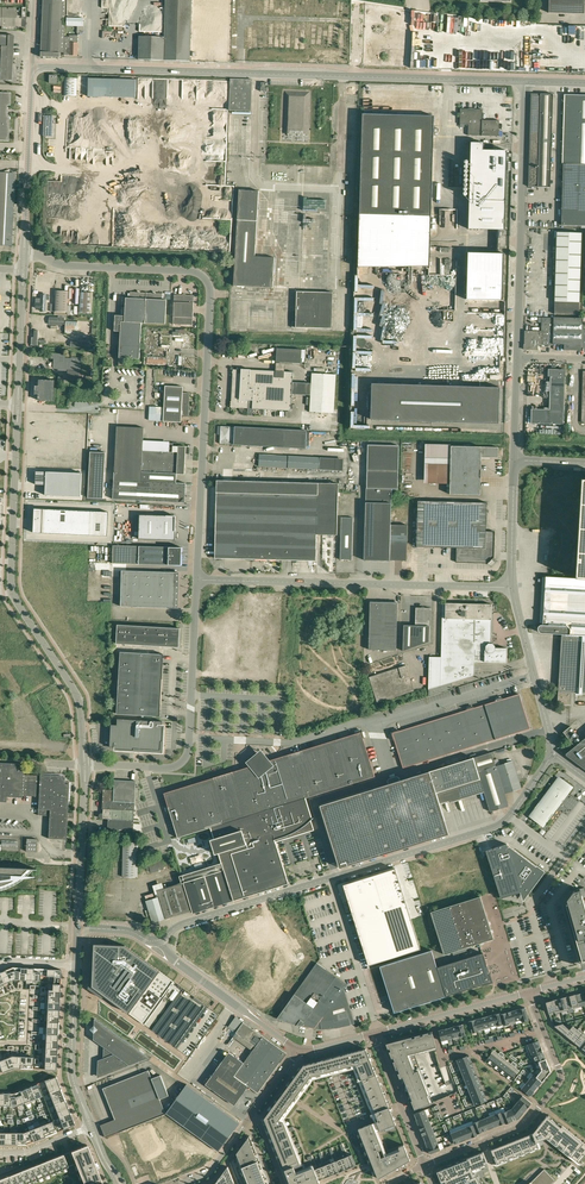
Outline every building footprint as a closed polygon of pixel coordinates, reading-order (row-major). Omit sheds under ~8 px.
[(24,26),(24,5),(22,5),(22,0),(14,0),(13,6),(0,6),(0,28),(3,28),(3,26),(24,26)] [(64,55),(65,36),(64,36),(66,0),(43,0),(41,56),(60,57),(60,56),(62,56),(62,52),(60,52),(61,50),(64,50),(64,55)] [(111,0),(108,0),(104,0),(104,17),(116,17),(115,11),(111,11),(111,0)] [(192,0),(166,0),(165,37),(140,36),(139,59),(190,61),(192,0)] [(235,4),(241,5),(240,7),(245,8),(246,0),(257,1),(255,14),(275,16),(276,0),(235,0),(235,4)] [(306,16),(312,16),(322,17),(322,11),(320,13),(321,0),(308,0),(308,1),(311,2),(311,4),(306,3),(306,0),(301,0),(301,5),(297,5),(297,11),(301,8),(301,10),(305,10),(306,9),(306,16)] [(548,13),(584,14),(584,2),(584,0),(549,0),(548,13)] [(368,19),(405,21),(406,7),(369,4),(368,19)] [(84,18),(67,17),(67,26),(77,26),(77,33),(83,33),(84,18)] [(266,48),(276,48),(276,21),(265,21),(254,21),(254,23),(249,23),(249,48),(255,48),(255,49),(266,48)] [(277,48),(287,48),(287,21),(277,21),(277,48)] [(289,21),(288,49),(313,50),(313,45),(324,45),(324,46),(335,46),(335,48),(351,48),(352,31),(346,31),(346,29),(341,29),(341,24),(320,22),(320,24),(314,24),(314,22),(308,22),(289,21)] [(14,35),(0,34),(0,80),(11,80),(14,35)] [(65,36),(64,55),(78,55),(78,35),(70,35),(70,37),(65,36)] [(57,83),(58,75),(49,75),(49,83),(57,83)] [(77,96),(77,78),(64,78),(64,95),(77,96)] [(80,96),(136,97),(136,79),(89,78),(88,79),(81,79),(81,88),(88,88),(88,89),(80,89),(80,96)] [(230,78),(229,110),(251,111),(252,79),(230,78)] [(349,96),(359,96),(359,92),(356,92),(356,86),(349,86),(349,96)] [(11,92),(0,92),(0,140),(9,141),(10,116),(7,116),(7,105),(10,105),(11,92)] [(541,94),(539,94),(538,101),(538,105),(531,105),(531,114),(538,114),(538,127),(538,133),(537,140),(537,156),(537,165),(536,176),(529,176),(528,186),(538,187),(538,166),(539,153),(539,140),(540,127),(540,114),(541,94)] [(552,114),(553,94),(541,94),(540,114),(552,114)] [(566,95),(565,121),(584,122),(584,95),(566,95)] [(470,109),(460,108),(460,124),(469,124),(468,135),(473,135),(473,133),(477,133),(477,135),(499,136),(499,120),(482,120),(483,109),(473,109),(473,111),(470,111),(470,109)] [(363,114),(358,267),(429,269),(434,116),(363,114)] [(552,127),(552,114),(540,114),(540,127),(552,127)] [(52,136),(53,116),(44,115),(43,136),(52,136)] [(565,121),(564,130),(584,131),(584,122),(565,121)] [(552,140),(552,127),(540,127),(539,140),(552,140)] [(564,130),(564,139),(584,139),(584,131),(564,130)] [(564,139),(564,156),(584,157),(584,139),(564,139)] [(537,140),(530,140),(529,156),(537,156),(537,140)] [(551,154),(552,140),(539,140),(539,153),(551,154)] [(483,150),(483,143),(471,142),(468,229),(505,230),(506,201),(507,150),(483,150)] [(551,167),(551,154),(539,153),(538,166),(551,167)] [(564,156),(563,182),(584,183),(584,157),(564,156)] [(550,187),(551,167),(538,166),(538,187),(550,187)] [(11,245),(15,173),(0,173),(0,245),(11,245)] [(563,182),(563,191),(578,191),(578,200),(584,200),(584,183),(563,182)] [(354,204),(353,188),(345,188),(346,198),(349,198),(349,203),(348,203),(348,209),(352,209),(352,204),(354,204)] [(273,288),(274,257),(255,256),(259,191),(239,190),(233,285),(273,288)] [(578,200),(578,191),(563,191),(562,207),(584,208),(584,200),(578,200)] [(562,207),(562,225),(584,226),(584,208),(562,207)] [(557,232),(555,301),(555,313),(579,314),(582,232),(557,232)] [(303,263),(318,263),(318,259),(312,259),(312,251),(303,251),(303,263)] [(468,252),(467,299),(466,299),(503,300),(504,253),(468,252)] [(67,312),(68,291),(55,290),(54,311),(67,312)] [(292,327),(296,327),(332,328),(333,292),(297,291),(296,322),(292,321),(292,327)] [(78,313),(87,313),(91,313),(92,292),(79,292),(78,313)] [(126,298),(125,316),(125,322),(141,322),(141,323),(145,323),(146,293),(130,292),(130,298),(126,298)] [(146,293),(145,323),(165,324),(167,300),(162,299),(162,293),(146,293)] [(40,311),(45,311),(46,294),(41,294),(41,303),(35,302),(35,308),(40,308),(40,311)] [(174,294),(173,317),(173,324),(193,325),(194,295),(174,294)] [(250,310),(255,310),(255,304),(250,303),(250,306),(246,306),(245,319),(250,319),(250,310)] [(120,331),(120,346),(140,347),(141,323),(141,322),(125,322),(125,316),(115,315),(114,331),(120,331)] [(542,317),(542,331),(541,345),(553,345),(553,344),(554,318),(542,317)] [(554,317),(554,318),(553,344),(564,344),(564,350),(581,350),(581,347),(582,323),(582,317),(554,317)] [(89,323),(89,321),(66,320),(65,333),(89,334),(89,327),(89,323)] [(505,322),(494,322),(494,325),(488,325),(488,322),(485,323),(485,333),(489,333),(489,329),(505,329),(505,322)] [(538,349),(538,345),(541,345),(542,331),(525,330),(524,344),(524,349),(538,349)] [(71,347),(89,347),(90,339),(78,338),(78,341),(71,341),(71,347)] [(140,347),(120,346),(119,358),(140,359),(140,347)] [(277,348),(276,362),(301,363),(302,349),(277,348)] [(80,380),(81,358),(72,357),(72,358),(65,358),(66,354),(52,353),(51,357),(54,358),(54,367),(59,368),(59,369),(68,370),(67,379),(80,380)] [(166,366),(166,356),(146,355),(146,365),(166,366)] [(231,405),(230,406),(232,409),(233,408),(234,409),(235,408),(236,409),(237,408),(248,408),(247,415),(252,415),(253,409),(291,410),(293,371),(285,371),(285,363),(276,362),(276,371),(241,369),(233,369),(231,401),(230,402),(231,403),(230,404),(231,405)] [(548,369),(548,376),(548,383),(550,383),(549,409),(532,409),(531,423),(542,424),(563,424),(564,412),(565,369),(548,369)] [(312,373),(310,412),(334,413),(336,374),(312,373)] [(40,380),(39,380),(39,381),(39,386),(35,386),(35,394),(38,394),(38,399),(38,400),(54,401),(55,380),(42,380),(40,380)] [(492,387),(372,383),(371,419),(499,423),(500,387),(499,387),(499,386),(492,386),(492,387)] [(165,385),(164,403),(189,405),(190,393),(183,392),(183,387),(165,385)] [(149,420),(163,421),(181,422),(181,416),(188,417),(189,405),(164,403),(164,407),(149,406),(149,420)] [(114,475),(113,499),(185,502),(186,483),(176,483),(176,473),(183,474),(185,446),(172,446),(172,451),(142,450),(143,427),(116,426),(114,475)] [(220,443),(284,447),(306,448),(306,430),(221,426),(220,443)] [(367,446),(366,502),(391,503),(393,446),(367,446)] [(481,457),(498,457),(498,447),(451,446),(450,494),(481,494),(481,457)] [(105,453),(90,453),(88,498),(103,498),(105,453)] [(249,481),(338,483),(338,470),(339,458),(339,455),(250,453),(249,481)] [(82,473),(36,471),(35,485),(46,485),(45,495),(81,497),(82,473)] [(542,632),(565,634),(562,687),(559,686),(558,689),(558,691),(558,693),(558,704),(571,705),(571,692),(575,692),(584,693),(584,479),(582,479),(576,578),(546,576),(544,624),(543,624),(542,624),(540,625),(539,626),(539,627),(538,628),(539,629),(539,631),(540,632),(541,632),(542,632)] [(337,533),(338,483),(249,481),(217,481),(215,558),(316,561),(317,533),(337,533)] [(494,557),(495,531),(486,530),(487,502),(418,501),(417,547),(457,547),(456,562),(488,562),(494,557)] [(366,502),(364,560),(390,560),(406,560),(408,524),(391,524),(391,503),(366,502)] [(109,511),(35,507),(34,531),(108,535),(109,511)] [(140,515),(139,539),(176,540),(176,527),(174,527),(174,516),(140,515)] [(341,517),(341,529),(340,560),(352,560),(353,517),(341,517)] [(112,563),(139,564),(181,565),(181,547),(113,545),(112,563)] [(174,608),(176,572),(122,570),(121,606),(174,608)] [(397,650),(398,602),(370,602),(369,649),(397,650)] [(442,617),(442,618),(491,619),(492,604),(443,602),(443,611),(447,611),(446,617),(442,617)] [(404,625),(403,651),(429,641),(430,608),(416,608),(416,626),(404,625)] [(429,689),(437,686),(474,675),(474,661),(507,662),(507,648),(495,647),(495,645),(493,643),(491,643),(491,619),(442,618),(442,656),(429,656),(429,689)] [(116,642),(163,643),(179,644),(179,626),(116,624),(116,642)] [(120,652),(119,680),(162,683),(163,654),(120,652)] [(377,703),(414,691),(406,665),(369,676),(377,703)] [(162,683),(119,680),(117,714),(160,716),(162,683)] [(520,693),(432,720),(393,732),(403,767),(530,728),(520,693)] [(111,724),(110,747),(116,747),(116,749),(134,750),(134,749),(135,749),(135,750),(136,750),(136,751),(137,751),(138,751),(138,750),(139,750),(139,749),(140,749),(161,750),(161,741),(163,741),(164,726),(162,726),(162,721),(118,718),(117,725),(111,724)] [(582,740),(570,726),(563,732),(575,746),(566,753),(584,768),(584,738),(582,740)] [(197,783),(164,793),(178,837),(211,827),(306,798),(375,776),(361,732),(271,760),(250,766),(197,783)] [(247,762),(250,766),(271,760),(262,750),(247,762)] [(491,811),(509,805),(505,793),(522,788),(513,760),(496,766),(492,752),(473,757),(430,771),(429,770),(429,771),(400,780),(389,784),(320,805),(340,868),(381,855),(449,833),(440,803),(448,801),(449,803),(484,792),(491,811)] [(22,797),(22,794),(39,795),(38,815),(47,815),(47,814),(49,814),(48,838),(66,839),(67,817),(73,818),(73,813),(67,813),(69,784),(64,784),(64,781),(63,780),(61,779),(61,775),(40,775),(40,776),(23,775),(24,764),(0,762),(0,796),(22,797)] [(388,781),(389,784),(400,780),(399,777),(397,776),(389,778),(388,781)] [(541,803),(533,814),(544,823),(567,791),(569,792),(571,793),(573,789),(573,787),(573,785),(573,784),(564,777),(564,778),(563,780),(560,777),(557,781),(556,780),(554,783),(555,784),(549,792),(548,791),(540,803),(541,803)] [(101,818),(102,819),(108,819),(108,830),(133,831),(136,781),(114,780),(114,790),(103,789),(103,809),(104,809),(103,813),(102,813),(101,813),(100,814),(100,815),(99,816),(100,817),(100,818),(101,818)] [(222,863),(180,876),(182,883),(184,883),(194,913),(234,900),(288,883),(275,840),(282,837),(285,836),(287,836),(289,834),(291,834),(293,832),(296,831),(298,830),(300,828),(302,827),(304,825),(306,824),(308,822),(310,820),(312,818),(306,798),(211,827),(215,838),(211,839),(215,853),(219,852),(222,863)] [(37,851),(37,839),(27,838),(26,851),(37,851)] [(123,841),(122,877),(138,877),(139,842),(123,841)] [(486,850),(501,898),(520,892),(523,901),(529,893),(545,871),(537,865),(536,866),(509,846),(507,847),(506,844),(486,850)] [(147,859),(144,860),(147,871),(150,870),(151,872),(164,869),(161,855),(147,859)] [(3,885),(8,883),(12,881),(16,878),(20,875),(24,872),(27,869),(0,867),(0,886),(3,885)] [(348,885),(341,888),(346,902),(344,902),(364,967),(421,949),(395,868),(348,883),(348,885)] [(149,909),(145,910),(147,916),(151,915),(153,922),(167,918),(167,919),(191,911),(182,882),(158,890),(159,893),(156,894),(157,897),(146,900),(149,909)] [(582,898),(584,897),(584,889),(584,887),(573,891),(574,893),(569,900),(570,903),(566,905),(578,946),(576,946),(582,967),(582,968),(584,967),(584,908),(582,898)] [(494,939),(480,896),(431,912),(444,955),(480,943),(489,940),(494,939)] [(94,944),(92,986),(144,1024),(167,992),(168,991),(166,990),(173,980),(124,945),(94,944)] [(394,1013),(443,997),(446,996),(437,967),(432,950),(380,967),(394,1013)] [(483,953),(437,967),(446,996),(492,982),(483,953)] [(288,1022),(300,1026),(319,1000),(336,976),(317,962),(308,975),(277,1018),(288,1022)] [(12,967),(5,970),(9,981),(14,979),(12,967)] [(20,967),(12,967),(14,979),(20,979),(20,967)] [(40,968),(40,975),(48,976),(48,979),(53,979),(54,969),(40,968)] [(48,979),(48,984),(60,984),(61,969),(54,969),(53,979),(48,979)] [(0,972),(0,974),(4,983),(9,981),(5,970),(0,972)] [(347,984),(336,976),(319,1000),(330,1008),(344,989),(347,984)] [(321,1020),(315,1028),(316,1027),(321,1028),(321,1029),(337,1027),(355,1023),(344,989),(330,1008),(321,1020)] [(583,993),(577,995),(578,1001),(584,999),(583,993)] [(576,994),(569,995),(573,1009),(579,1007),(578,1005),(578,1003),(576,994)] [(569,995),(564,997),(567,1010),(573,1009),(569,995)] [(564,997),(558,999),(561,1012),(567,1010),(564,997)] [(558,999),(552,1000),(555,1011),(555,1013),(561,1012),(558,999)] [(330,1008),(319,1000),(300,1026),(315,1028),(321,1020),(330,1008)] [(552,1000),(546,1002),(549,1013),(555,1011),(552,1000)] [(519,1009),(521,1020),(522,1021),(529,1020),(525,1007),(519,1009)] [(515,1021),(521,1020),(519,1009),(512,1011),(515,1021)] [(512,1011),(506,1013),(510,1025),(516,1023),(515,1021),(512,1011)] [(500,1013),(493,1014),(496,1025),(497,1027),(503,1025),(500,1014),(500,1013)] [(510,1025),(506,1013),(500,1014),(503,1025),(503,1026),(510,1025)] [(487,1016),(490,1026),(496,1025),(493,1014),(487,1016)] [(244,1022),(236,1016),(229,1026),(237,1032),(244,1022)] [(490,1028),(490,1026),(487,1016),(481,1018),(484,1029),(490,1028)] [(109,1056),(98,1060),(98,1072),(99,1077),(140,1061),(145,1054),(95,1018),(94,1026),(91,1029),(94,1032),(94,1040),(109,1050),(109,1053),(109,1056)] [(475,1019),(478,1031),(484,1029),(481,1018),(475,1019)] [(472,1033),(478,1031),(475,1019),(468,1021),(472,1033)] [(263,1036),(244,1022),(237,1032),(236,1032),(256,1046),(263,1036)] [(463,1024),(456,1026),(459,1037),(466,1036),(463,1024)] [(554,1026),(565,1035),(570,1030),(569,1029),(562,1024),(554,1026)] [(456,1026),(451,1027),(453,1038),(454,1040),(460,1038),(459,1037),(456,1026)] [(577,1030),(572,1026),(569,1029),(570,1030),(565,1035),(570,1039),(577,1030)] [(453,1038),(451,1027),(445,1029),(447,1039),(453,1038)] [(441,1041),(447,1039),(445,1029),(438,1031),(441,1041)] [(582,1033),(577,1030),(570,1039),(575,1042),(582,1033)] [(432,1102),(451,1095),(448,1087),(447,1085),(437,1060),(434,1051),(433,1047),(436,1047),(433,1035),(429,1036),(428,1032),(423,1033),(423,1036),(421,1036),(420,1034),(415,1036),(415,1038),(412,1039),(411,1036),(386,1043),(388,1048),(390,1047),(391,1050),(389,1051),(391,1057),(394,1056),(395,1060),(393,1061),(395,1066),(397,1065),(400,1072),(398,1073),(400,1078),(403,1076),(412,1100),(411,1100),(415,1109),(432,1102)] [(582,1033),(575,1042),(579,1046),(584,1039),(584,1036),(582,1033)] [(263,1036),(256,1046),(244,1063),(229,1052),(206,1084),(234,1105),(248,1086),(256,1092),(272,1069),(274,1071),(287,1053),(263,1036)] [(525,1046),(528,1052),(541,1047),(538,1040),(525,1046)] [(532,1057),(543,1052),(541,1047),(528,1052),(530,1058),(532,1057)] [(366,1049),(348,1053),(351,1065),(356,1063),(379,1121),(377,1121),(380,1130),(396,1124),(366,1049)] [(486,1060),(492,1065),(500,1055),(498,1054),(494,1050),(486,1060)] [(538,1061),(546,1059),(543,1052),(532,1057),(535,1063),(538,1061)] [(303,1065),(301,1068),(312,1076),(315,1075),(325,1072),(334,1070),(351,1066),(351,1065),(348,1053),(303,1065)] [(457,1060),(459,1066),(471,1061),(469,1055),(458,1059),(457,1060)] [(499,1070),(506,1060),(502,1057),(500,1055),(492,1065),(499,1070)] [(12,1056),(4,1059),(8,1070),(14,1068),(12,1056)] [(20,1056),(12,1056),(14,1068),(20,1068),(20,1056)] [(539,1064),(542,1070),(551,1071),(546,1059),(538,1061),(539,1064)] [(511,1064),(506,1060),(499,1070),(505,1075),(513,1065),(511,1064)] [(44,1061),(44,1069),(56,1070),(56,1062),(44,1061)] [(459,1066),(461,1071),(473,1066),(471,1061),(459,1066)] [(513,1065),(505,1075),(511,1080),(519,1071),(514,1067),(513,1065)] [(461,1071),(464,1077),(476,1072),(473,1066),(461,1071)] [(265,1118),(269,1128),(280,1124),(280,1123),(279,1120),(293,1101),(296,1097),(311,1076),(312,1076),(301,1068),(265,1118)] [(161,1075),(152,1078),(149,1070),(104,1088),(116,1119),(101,1125),(106,1137),(118,1132),(166,1113),(160,1099),(169,1095),(161,1075)] [(551,1071),(542,1070),(538,1075),(536,1077),(542,1082),(551,1071)] [(476,1072),(464,1077),(466,1082),(478,1078),(476,1072)] [(542,1082),(536,1077),(533,1074),(529,1079),(538,1086),(542,1082)] [(55,1077),(44,1081),(47,1087),(58,1083),(55,1077)] [(468,1088),(480,1083),(478,1078),(466,1082),(468,1088)] [(535,1091),(538,1086),(529,1079),(526,1084),(535,1091)] [(58,1083),(47,1087),(49,1093),(60,1089),(58,1083)] [(470,1094),(482,1089),(480,1083),(468,1088),(470,1094)] [(37,1084),(31,1086),(36,1097),(42,1095),(37,1084)] [(218,1151),(240,1123),(187,1084),(167,1113),(218,1151)] [(535,1091),(526,1084),(522,1089),(531,1096),(535,1091)] [(31,1086),(26,1089),(30,1100),(36,1097),(31,1086)] [(26,1089),(20,1091),(24,1102),(30,1100),(26,1089)] [(60,1089),(49,1093),(51,1099),(62,1094),(60,1089)] [(484,1095),(482,1089),(470,1094),(473,1099),(484,1095)] [(20,1091),(14,1093),(17,1105),(24,1102),(20,1091)] [(62,1094),(51,1099),(54,1105),(65,1100),(62,1094)] [(487,1101),(484,1095),(473,1099),(475,1105),(487,1101)] [(522,1096),(519,1100),(528,1108),(531,1103),(522,1096)] [(65,1100),(54,1105),(56,1111),(67,1106),(65,1100)] [(519,1100),(515,1105),(524,1112),(528,1108),(519,1100)] [(524,1112),(515,1105),(512,1109),(519,1119),(524,1112)] [(67,1106),(56,1111),(58,1117),(69,1112),(67,1106)] [(512,1109),(507,1111),(511,1121),(519,1119),(512,1109)] [(427,1115),(425,1110),(414,1114),(416,1120),(427,1115)] [(501,1112),(506,1124),(511,1121),(507,1111),(502,1113),(501,1112)] [(69,1112),(58,1117),(61,1123),(72,1118),(69,1112)] [(506,1124),(501,1112),(495,1114),(500,1125),(505,1123),(505,1124),(506,1124)] [(490,1116),(494,1127),(500,1125),(495,1114),(490,1116)] [(429,1121),(427,1115),(416,1120),(419,1125),(429,1121)] [(533,1133),(538,1146),(544,1144),(542,1140),(548,1137),(551,1140),(552,1138),(556,1141),(555,1142),(558,1145),(559,1144),(563,1147),(561,1148),(565,1151),(566,1149),(569,1152),(568,1154),(572,1156),(573,1155),(576,1158),(575,1159),(578,1162),(579,1162),(584,1154),(584,1144),(562,1125),(561,1126),(547,1115),(538,1126),(542,1129),(533,1133)] [(494,1127),(490,1116),(484,1119),(488,1129),(494,1127)] [(72,1118),(61,1123),(63,1129),(74,1125),(72,1118)] [(484,1119),(478,1121),(483,1131),(488,1129),(484,1119)] [(52,1121),(46,1123),(50,1134),(56,1132),(52,1121)] [(429,1121),(419,1125),(421,1131),(431,1127),(429,1121)] [(483,1131),(478,1121),(473,1123),(478,1135),(477,1134),(479,1133),(483,1131)] [(269,1128),(285,1170),(294,1166),(294,1167),(301,1164),(284,1122),(280,1123),(280,1124),(269,1128)] [(46,1123),(40,1125),(45,1136),(50,1134),(46,1123)] [(372,1123),(359,1129),(362,1137),(370,1159),(378,1178),(410,1160),(404,1145),(399,1147),(399,1149),(400,1150),(385,1156),(372,1123)] [(473,1124),(467,1127),(472,1137),(478,1135),(473,1123),(472,1123),(473,1124)] [(40,1125),(35,1128),(39,1139),(45,1136),(40,1125)] [(434,1132),(431,1127),(421,1131),(423,1137),(434,1132)] [(467,1127),(462,1129),(466,1139),(472,1137),(467,1127)] [(35,1128),(29,1130),(33,1141),(39,1139),(35,1128)] [(462,1129),(456,1131),(460,1142),(466,1139),(462,1129)] [(29,1130),(23,1132),(25,1144),(33,1141),(29,1130)] [(456,1131),(450,1133),(455,1144),(460,1142),(456,1131)] [(17,1132),(17,1144),(25,1144),(23,1132),(17,1132)] [(436,1138),(434,1132),(423,1137),(425,1142),(436,1138)] [(533,1133),(491,1150),(497,1164),(501,1162),(500,1160),(504,1159),(505,1160),(509,1159),(508,1157),(512,1156),(513,1157),(517,1155),(517,1154),(521,1152),(521,1154),(526,1152),(525,1150),(529,1149),(530,1151),(534,1149),(533,1147),(537,1146),(538,1147),(539,1147),(538,1146),(533,1133)] [(249,1136),(230,1162),(238,1183),(267,1183),(254,1153),(256,1152),(249,1136)] [(436,1138),(425,1142),(427,1148),(438,1144),(436,1138)] [(440,1150),(438,1144),(427,1148),(430,1154),(440,1150)] [(84,1183),(96,1183),(102,1182),(87,1145),(71,1151),(76,1164),(84,1183)] [(71,1151),(63,1154),(0,1179),(0,1183),(24,1183),(68,1167),(76,1164),(71,1151)] [(440,1170),(445,1181),(446,1181),(448,1183),(451,1183),(474,1173),(472,1169),(487,1163),(482,1152),(440,1170)] [(356,1165),(352,1154),(346,1156),(350,1167),(356,1165)] [(350,1167),(346,1156),(341,1158),(345,1169),(350,1167)] [(345,1169),(341,1158),(335,1161),(340,1171),(345,1169)] [(340,1171),(335,1161),(330,1163),(334,1174),(340,1171)] [(334,1174),(330,1163),(325,1165),(329,1176),(334,1174)] [(313,1165),(296,1172),(295,1168),(295,1169),(294,1167),(294,1166),(285,1170),(291,1183),(314,1183),(319,1182),(319,1180),(318,1180),(314,1169),(313,1165)] [(329,1176),(325,1165),(319,1167),(324,1178),(329,1176)] [(228,1166),(224,1171),(229,1183),(234,1182),(228,1166)] [(324,1178),(319,1167),(314,1169),(318,1180),(319,1180),(324,1178)] [(528,1183),(552,1183),(555,1180),(551,1176),(544,1169),(531,1182),(530,1182),(528,1183)] [(220,1177),(223,1183),(229,1183),(224,1171),(220,1177)] [(451,1183),(481,1183),(479,1179),(475,1172),(474,1173),(451,1183)]
